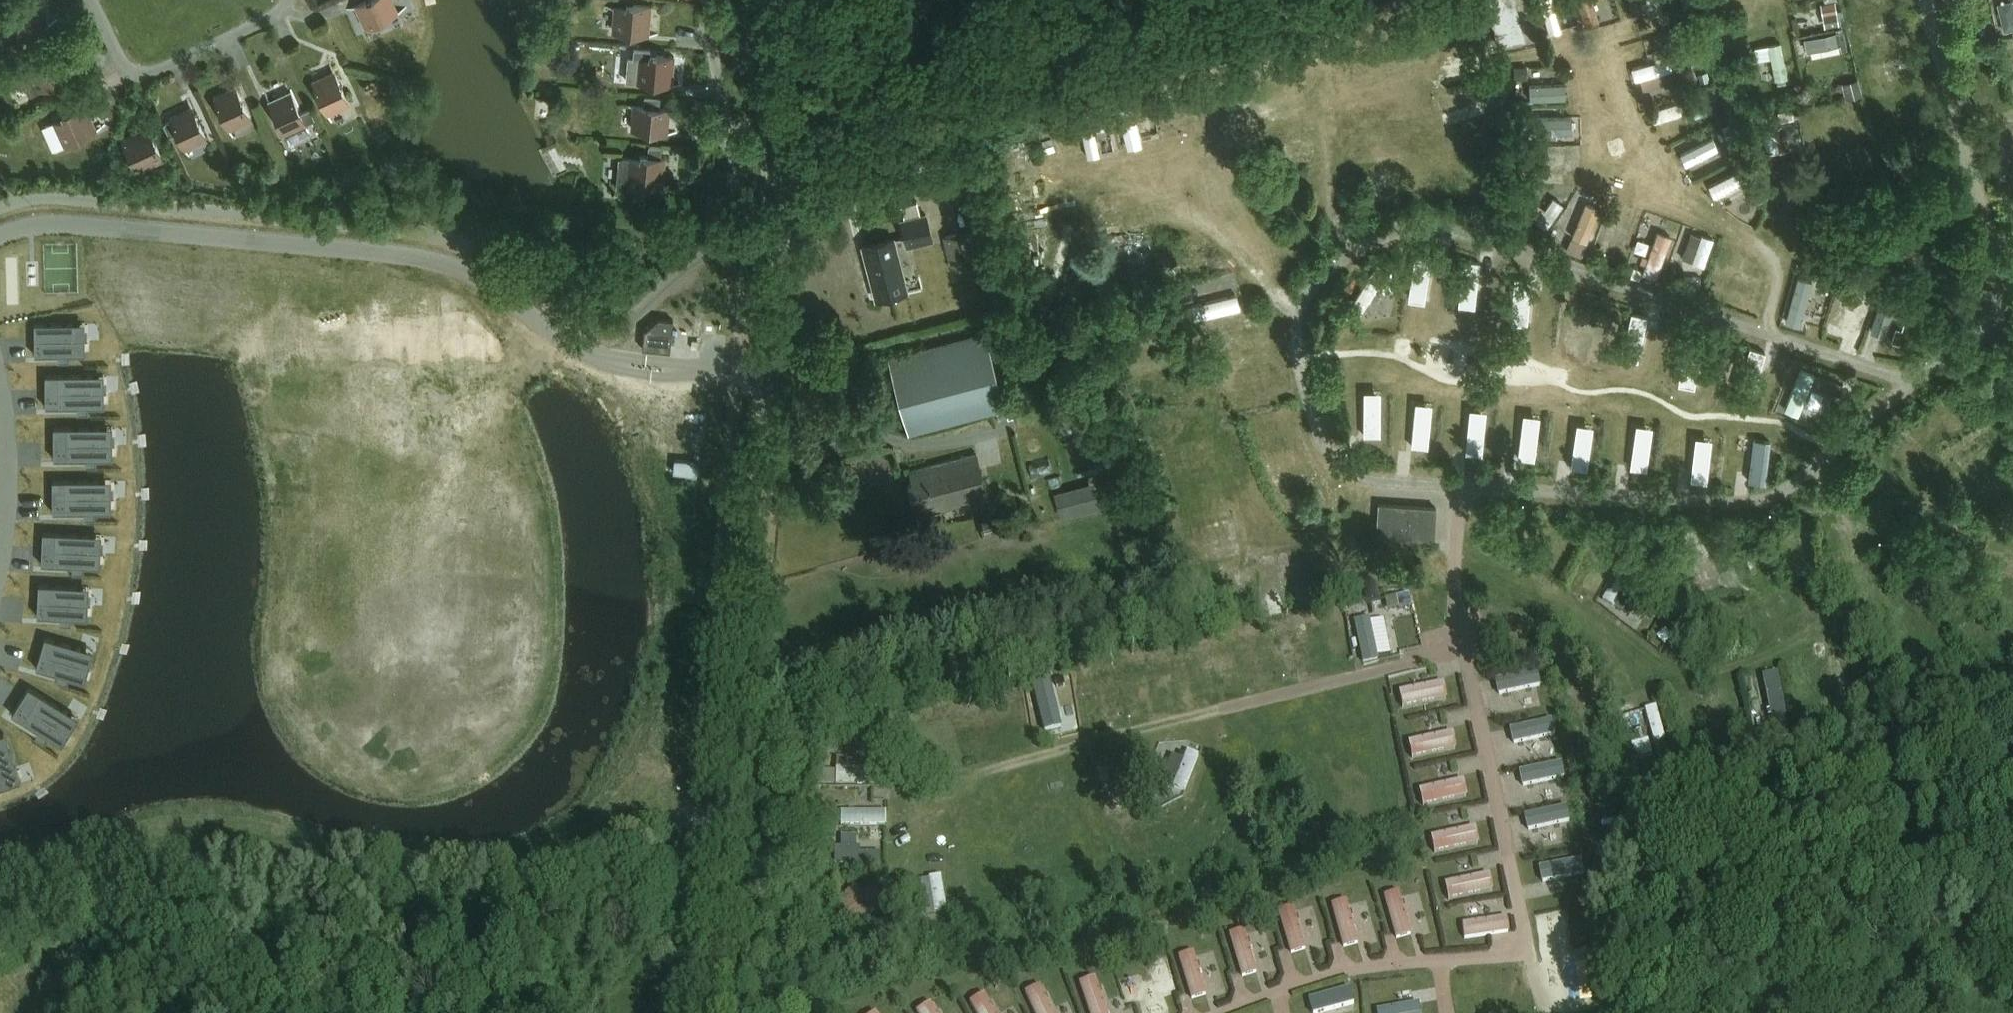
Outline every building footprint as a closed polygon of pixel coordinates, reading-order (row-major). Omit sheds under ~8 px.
[(398,12),(392,0),(366,0),(356,5),(366,27),(398,12)] [(1513,0),(1475,0),(1477,8),(1486,6),(1497,48),(1524,41),(1513,0)] [(1545,29),(1573,27),(1571,10),(1556,11),(1556,0),(1543,0),(1545,29)] [(1600,9),(1615,8),(1614,0),(1577,0),(1578,20),(1601,19),(1600,9)] [(1632,8),(1647,4),(1646,0),(1629,0),(1632,8)] [(1792,9),(1816,8),(1815,0),(1791,0),(1792,9)] [(2004,32),(2012,29),(2012,2),(2012,0),(1997,4),(2004,32)] [(616,7),(614,31),(649,34),(652,5),(627,3),(627,8),(616,7)] [(1803,42),(1806,55),(1840,48),(1841,53),(1847,52),(1843,34),(1803,42)] [(1773,77),(1790,76),(1787,39),(1770,41),(1773,77)] [(30,67),(20,72),(30,94),(40,89),(72,74),(62,52),(30,67)] [(639,57),(637,81),(672,84),(675,56),(651,53),(650,58),(639,57)] [(1674,57),(1632,62),(1633,77),(1640,77),(1641,85),(1697,79),(1695,65),(1676,67),(1674,57)] [(1544,77),(1544,65),(1514,64),(1514,77),(1544,77)] [(328,113),(349,103),(335,71),(313,81),(328,113)] [(1528,99),(1563,98),(1563,81),(1528,81),(1528,99)] [(1485,85),(1436,96),(1440,111),(1489,100),(1485,85)] [(229,128),(251,118),(236,86),(214,96),(229,128)] [(284,133),(306,123),(291,91),(269,101),(284,133)] [(1686,115),(1713,111),(1710,94),(1650,103),(1653,119),(1686,113),(1686,115)] [(1121,96),(1124,145),(1142,144),(1139,95),(1121,96)] [(645,96),(644,106),(635,105),(633,129),(668,132),(670,108),(660,107),(661,98),(645,96)] [(65,144),(97,129),(85,103),(63,113),(65,117),(55,122),(65,144)] [(185,148),(207,138),(192,106),(171,116),(185,148)] [(1084,152),(1112,151),(1109,106),(1082,108),(1084,152)] [(1472,106),(1445,110),(1447,122),(1474,118),(1472,106)] [(1777,146),(1774,111),(1763,112),(1765,147),(1777,146)] [(1045,154),(1060,153),(1058,121),(1042,122),(1045,154)] [(142,168),(163,158),(149,126),(123,138),(133,160),(137,158),(142,168)] [(1678,150),(1686,165),(1724,146),(1716,130),(1678,150)] [(2002,162),(2012,160),(2012,134),(1997,138),(2002,162)] [(620,158),(618,186),(645,189),(645,184),(663,186),(666,157),(664,157),(665,147),(652,145),(651,156),(641,155),(641,160),(620,158)] [(1735,171),(1708,181),(1713,194),(1740,184),(1735,171)] [(1012,186),(1014,208),(1045,206),(1044,191),(1029,192),(1029,185),(1012,186)] [(1549,227),(1564,201),(1550,194),(1536,220),(1549,227)] [(1664,273),(1683,222),(1648,209),(1629,260),(1664,273)] [(912,247),(939,240),(932,211),(905,218),(912,247)] [(1688,230),(1684,259),(1709,261),(1713,233),(1688,230)] [(943,236),(951,264),(966,260),(958,232),(943,236)] [(880,302),(909,294),(895,238),(865,246),(880,302)] [(1448,272),(1438,313),(1455,317),(1465,276),(1448,272)] [(1796,273),(1784,322),(1802,326),(1813,278),(1796,273)] [(1868,294),(1841,285),(1828,322),(1842,327),(1849,308),(1862,313),(1868,294)] [(1237,291),(1191,303),(1195,319),(1241,306),(1237,291)] [(911,437),(1009,410),(988,334),(890,361),(911,437)] [(1217,343),(1220,358),(1266,350),(1263,335),(1217,343)] [(1625,363),(1643,367),(1648,346),(1630,341),(1625,363)] [(81,361),(44,367),(49,399),(99,391),(96,376),(84,378),(81,361)] [(1789,402),(1805,406),(1810,385),(1793,381),(1789,402)] [(98,413),(61,419),(66,451),(116,443),(114,428),(101,430),(98,413)] [(920,515),(988,496),(977,455),(913,472),(917,485),(912,486),(920,515)] [(70,468),(70,500),(120,500),(120,485),(107,485),(107,468),(70,468)] [(1103,510),(1096,485),(1057,495),(1064,521),(1103,510)] [(1434,540),(1435,507),(1375,504),(1374,537),(1434,540)] [(71,519),(71,551),(122,551),(122,536),(108,536),(108,519),(71,519)] [(1692,587),(1716,577),(1700,541),(1677,551),(1692,587)] [(66,573),(61,605),(111,613),(114,598),(101,596),(104,579),(66,573)] [(1610,605),(1619,591),(1611,585),(1601,600),(1610,605)] [(1361,662),(1391,654),(1381,615),(1351,622),(1361,662)] [(54,619),(49,651),(99,659),(102,644),(89,642),(91,625),(54,619)] [(39,662),(29,692),(78,708),(82,693),(70,689),(75,673),(39,662)] [(1499,690),(1541,688),(1540,671),(1497,674),(1499,690)] [(1792,737),(1778,671),(1759,675),(1773,741),(1792,737)] [(1395,690),(1398,707),(1444,699),(1441,681),(1395,690)] [(1647,707),(1654,740),(1667,737),(1661,704),(1647,707)] [(34,706),(8,725),(38,766),(50,757),(43,747),(56,737),(34,706)] [(1523,746),(1524,754),(1557,753),(1555,721),(1502,725),(1503,747),(1523,746)] [(1635,755),(1651,754),(1649,732),(1634,733),(1635,755)] [(1451,733),(1405,738),(1408,757),(1453,752),(1451,733)] [(1184,750),(1183,757),(1167,754),(1162,783),(1191,788),(1197,752),(1184,750)] [(1565,762),(1517,767),(1519,783),(1567,778),(1565,762)] [(833,772),(828,772),(813,771),(812,784),(828,784),(833,785),(833,772)] [(1461,779),(1416,790),(1420,807),(1465,797),(1461,779)] [(1151,798),(1164,800),(1166,785),(1153,783),(1151,798)] [(1266,804),(1263,826),(1271,827),(1274,805),(1266,804)] [(1521,814),(1525,832),(1571,823),(1568,805),(1521,814)] [(841,824),(887,824),(887,810),(841,810),(841,824)] [(1428,836),(1432,854),(1478,844),(1474,826),(1428,836)] [(882,864),(883,837),(836,837),(836,863),(882,864)] [(1587,880),(1585,860),(1538,864),(1540,884),(1587,880)] [(1490,871),(1442,885),(1446,902),(1494,889),(1490,871)] [(946,874),(932,875),(934,909),(948,909),(946,874)] [(923,879),(925,909),(933,909),(931,878),(923,879)] [(839,903),(860,931),(889,910),(875,890),(864,897),(858,889),(839,903)] [(1397,892),(1382,897),(1395,939),(1410,934),(1397,892)] [(1342,947),(1361,942),(1348,898),(1329,904),(1342,947)] [(1286,953),(1303,950),(1294,905),(1277,908),(1286,953)] [(1571,908),(1537,913),(1542,956),(1560,954),(1560,958),(1577,956),(1571,908)] [(1508,918),(1460,921),(1461,937),(1509,934),(1508,918)] [(1253,973),(1245,931),(1229,933),(1236,976),(1253,973)] [(1186,999),(1202,996),(1194,951),(1178,954),(1186,999)] [(1093,976),(1076,982),(1086,1012),(1106,1012),(1093,976)] [(1040,984),(1022,992),(1031,1012),(1054,1012),(1040,984)] [(981,993),(966,1003),(972,1012),(993,1012),(981,993)] [(914,1012),(938,1012),(931,1001),(913,1011),(914,1012)]
